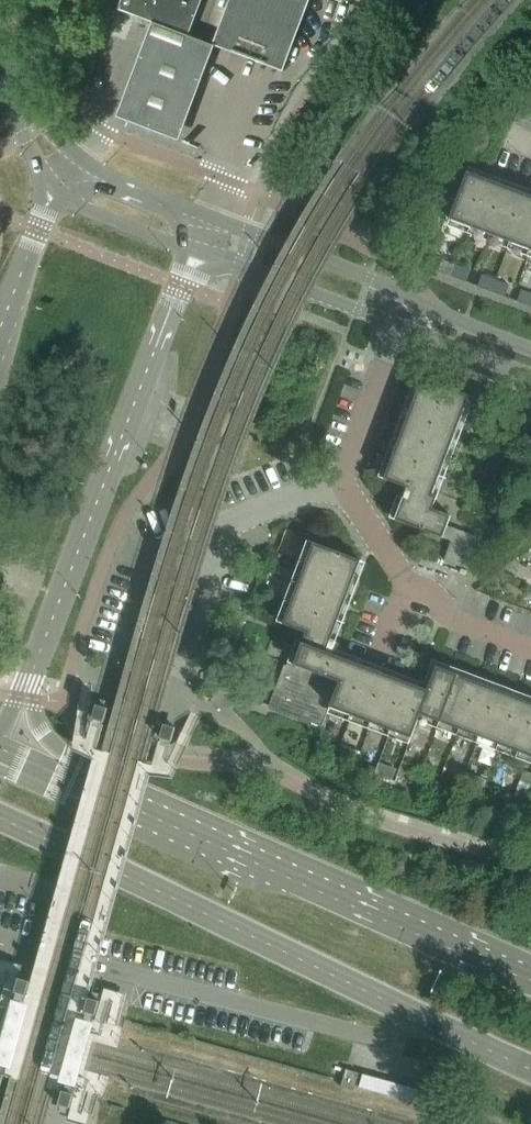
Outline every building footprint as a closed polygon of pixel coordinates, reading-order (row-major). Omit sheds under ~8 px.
[(187,36),(200,0),(121,0),(117,9),(187,36)] [(212,45),(281,72),(308,0),(229,0),(212,45)] [(212,50),(149,27),(114,119),(177,143),(212,50)] [(468,173),(451,220),(530,251),(530,197),(468,173)] [(453,277),(457,266),(443,261),(439,272),(453,277)] [(467,282),(471,271),(457,266),(453,277),(467,282)] [(492,292),(496,281),(483,276),(478,287),(492,292)] [(506,297),(510,286),(496,281),(492,292),(506,297)] [(522,291),(518,302),(530,307),(530,294),(522,291)] [(433,496),(470,397),(423,379),(385,480),(409,488),(396,520),(443,538),(452,516),(433,509),(438,498),(433,496)] [(466,569),(478,537),(456,529),(444,560),(466,569)] [(437,667),(429,691),(332,654),(336,642),(331,641),(362,561),(315,543),(285,624),(308,633),(295,666),(289,664),(288,666),(290,667),(275,707),(305,719),(304,721),(323,728),(331,708),(412,739),(421,715),(519,753),(517,758),(530,763),(530,703),(437,667)] [(12,1001),(0,1048),(0,1069),(9,1071),(28,1076),(46,1009),(30,1005),(20,1002),(12,1001)] [(96,1027),(97,1022),(82,1018),(64,1013),(45,1081),(64,1086),(77,1090),(96,1027)] [(354,1091),(359,1073),(347,1070),(345,1077),(344,1080),(342,1087),(354,1091)] [(430,1093),(364,1074),(360,1087),(426,1105),(430,1093)]
